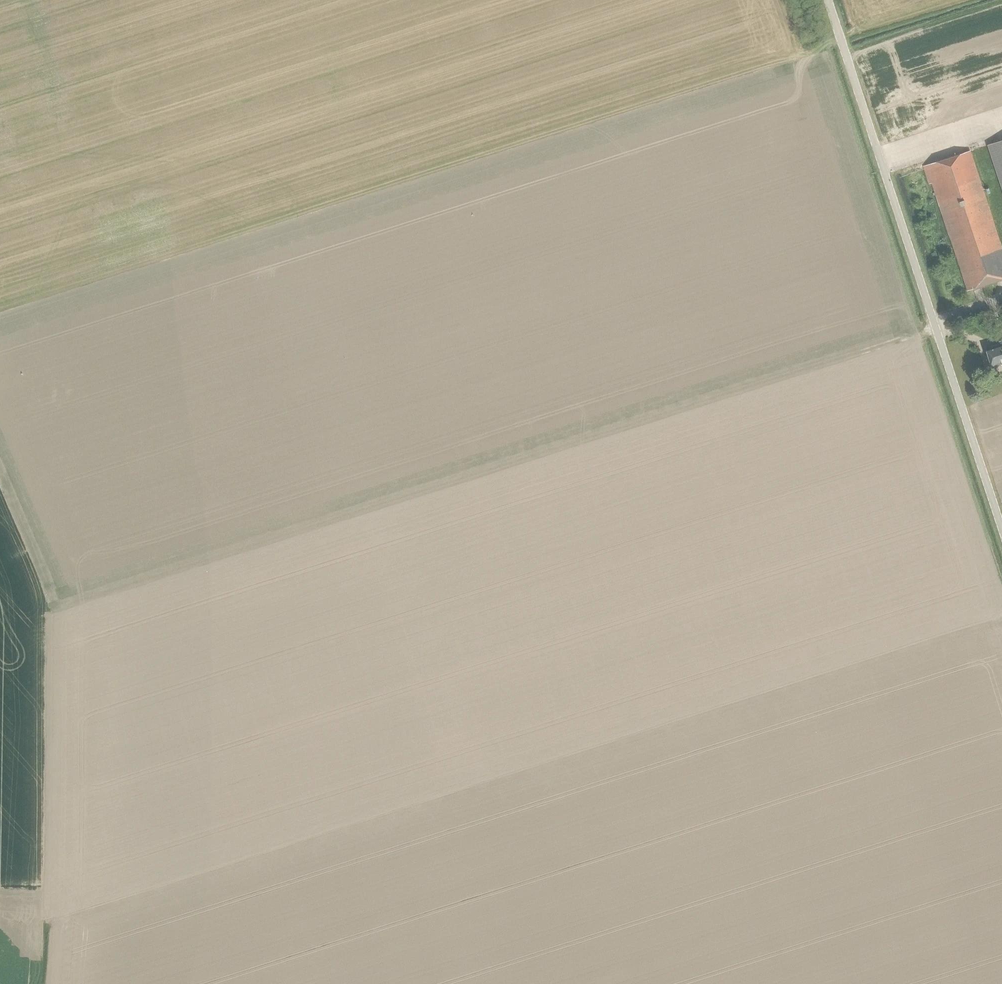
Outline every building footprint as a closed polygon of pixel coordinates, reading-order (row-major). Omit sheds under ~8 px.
[(988,145),(1001,187),(1001,140),(988,145)] [(970,151),(923,166),(929,184),(932,184),(968,291),(1001,280),(1001,248),(970,151)] [(1000,343),(1000,344),(986,349),(992,368),(1001,365),(1001,342),(1000,343)]
